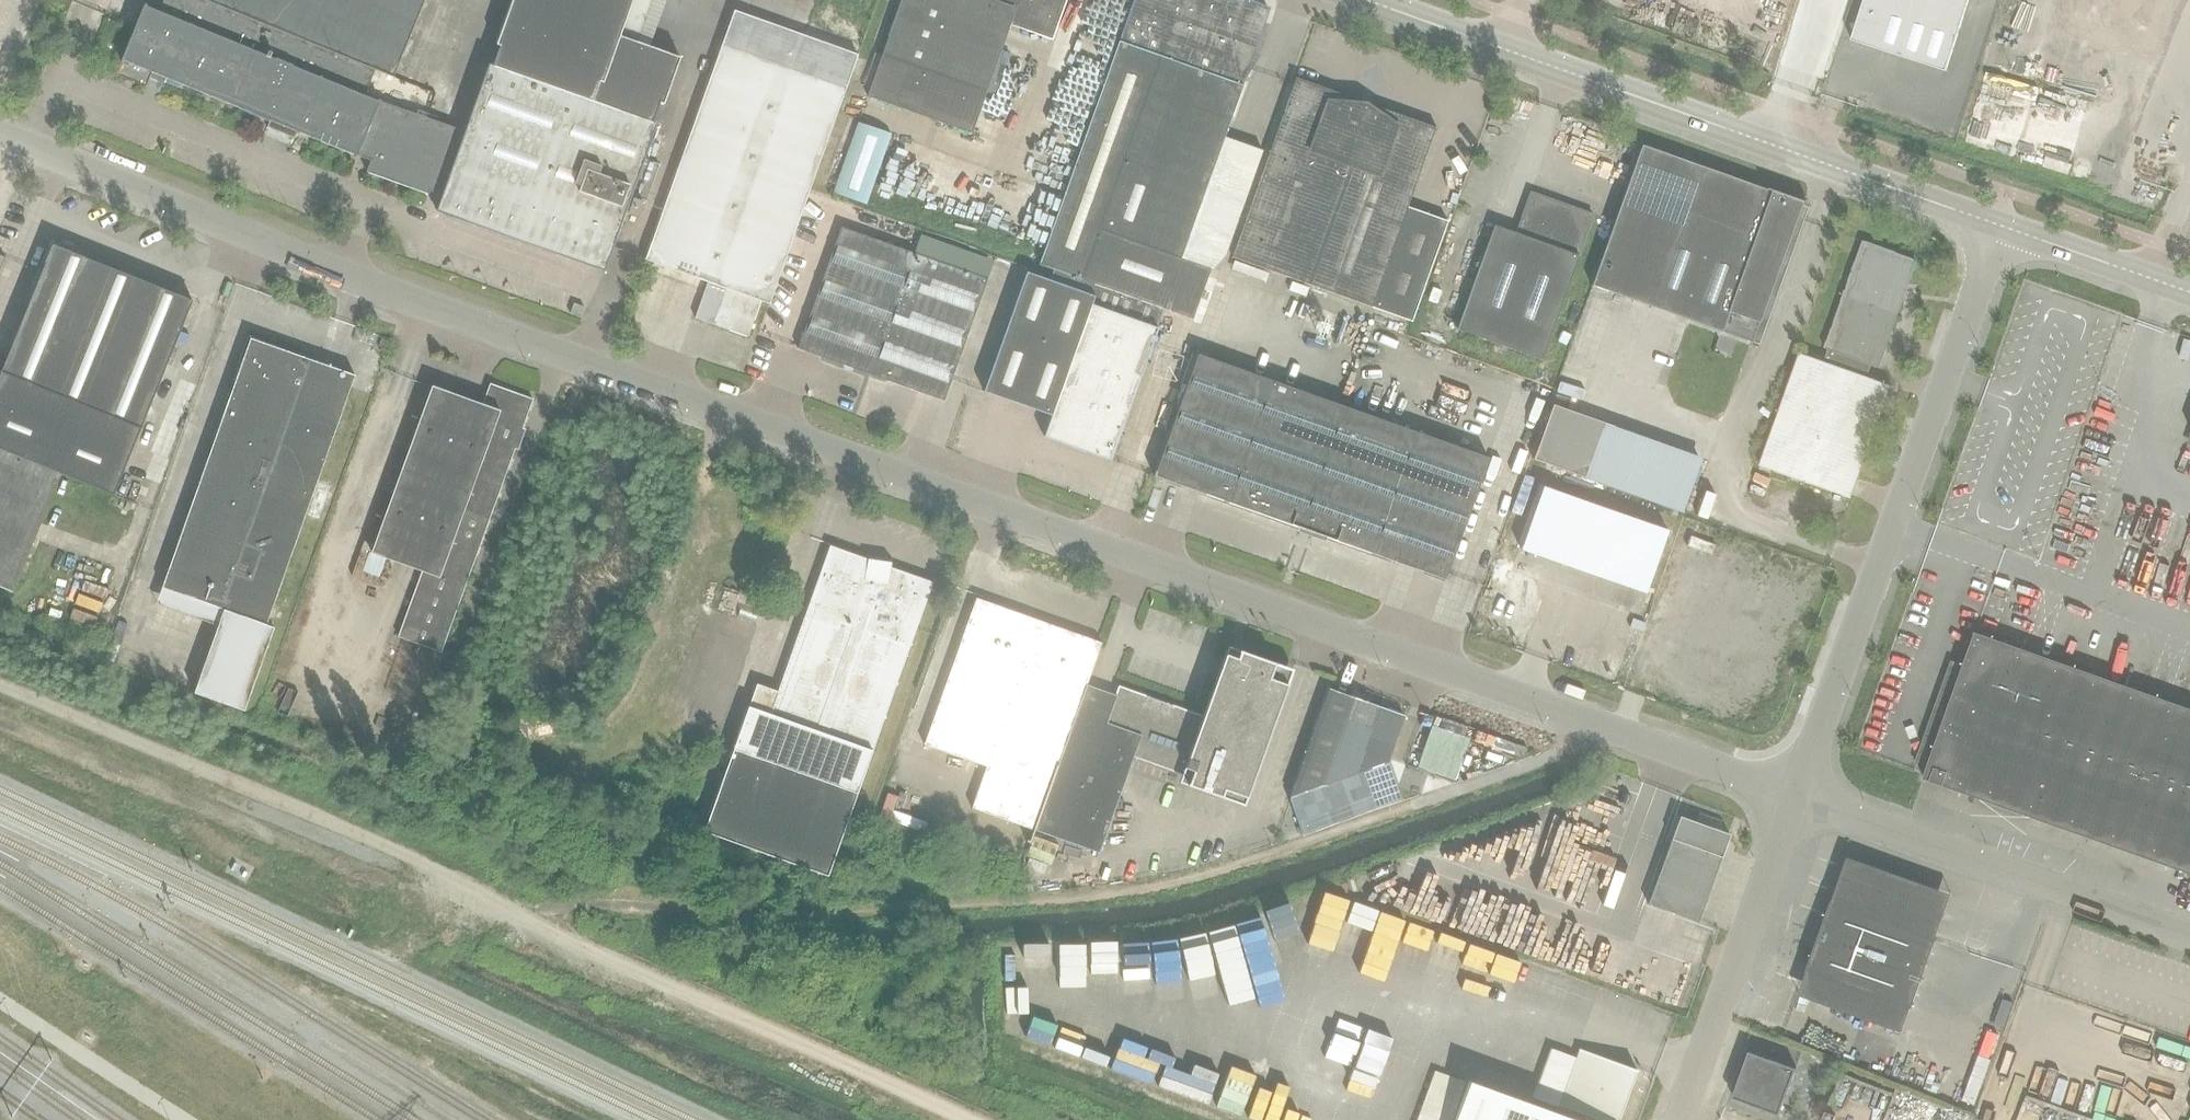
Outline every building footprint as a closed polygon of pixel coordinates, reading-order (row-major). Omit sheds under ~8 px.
[(374,69),(205,0),(172,0),(167,13),(144,4),(120,61),(269,122),(267,127),(294,139),(297,133),(356,157),(357,155),(364,158),(387,102),(380,100),(364,94),(374,69)] [(374,69),(392,76),(423,0),(205,0),(374,69)] [(387,102),(364,158),(370,160),(366,172),(428,194),(431,186),(443,191),(436,211),(603,270),(656,123),(652,122),(659,102),(663,103),(680,57),(619,35),(632,0),(511,0),(495,44),(499,45),(492,65),(488,64),(464,131),(387,102)] [(1010,23),(1051,37),(1064,0),(901,0),(867,97),(971,133),(986,91),(1000,50),(1010,23)] [(1050,277),(1160,317),(1163,308),(1192,319),(1209,269),(1181,259),(1256,46),(1269,10),(1241,0),(1133,0),(1132,2),(1053,224),(1039,264),(1053,269),(1050,277)] [(1851,40),(1947,71),(1969,0),(1864,0),(1851,40)] [(733,10),(721,44),(645,259),(708,282),(695,319),(748,338),(762,300),(769,303),(859,55),(733,10)] [(1000,50),(986,91),(995,94),(1009,53),(1000,50)] [(1435,129),(1400,117),(1296,80),(1232,258),(1370,306),(1410,321),(1446,220),(1406,206),(1435,129)] [(859,120),(834,192),(869,204),(894,132),(859,120)] [(1639,143),(1588,283),(1591,285),(1725,333),(1749,342),(1757,345),(1807,208),(1808,205),(1800,202),(1639,143)] [(1593,214),(1531,191),(1516,233),(1495,226),(1457,329),(1540,360),(1593,214)] [(872,376),(893,315),(915,254),(841,227),(798,349),(872,376)] [(1760,465),(1851,498),(1891,386),(1868,378),(1872,365),(1879,367),(1915,259),(1862,242),(1823,348),(1828,350),(1824,362),(1800,353),(1760,465)] [(11,593),(61,473),(113,495),(192,301),(52,245),(0,373),(0,588),(11,593)] [(915,254),(893,315),(967,341),(989,280),(915,254)] [(1160,317),(1050,277),(1049,280),(1026,272),(983,391),(1051,415),(1044,437),(1110,460),(1121,427),(1157,328),(1156,328),(1160,317)] [(583,307),(573,303),(569,314),(580,318),(583,307)] [(945,402),(967,341),(893,315),(872,376),(945,402)] [(249,336),(233,380),(235,381),(161,588),(223,610),(195,693),(245,710),(274,629),(266,625),(354,376),(302,357),(303,356),(249,336)] [(1445,578),(1488,458),(1199,354),(1156,475),(1445,578)] [(531,399),(489,384),(488,383),(481,402),(429,383),(368,551),(370,551),(386,557),(420,569),(396,635),(440,651),(531,399)] [(1533,458),(1583,477),(1602,426),(1551,408),(1533,458)] [(1542,486),(1519,549),(1561,564),(1584,500),(1542,486)] [(1584,500),(1561,564),(1603,578),(1625,515),(1584,500)] [(1625,515),(1603,578),(1645,593),(1667,530),(1625,515)] [(872,752),(933,583),(831,546),(770,714),(748,706),(703,831),(827,876),(872,752)] [(370,551),(363,570),(379,576),(386,557),(370,551)] [(1034,830),(1035,830),(1087,685),(1102,644),(976,599),(923,745),(985,768),(971,808),(1034,830)] [(2034,817),(2189,872),(2189,710),(2023,650),(1975,633),(1923,779),(1951,788),(1964,792),(1963,793),(2033,818),(2034,817)] [(1035,830),(1098,853),(1133,757),(1181,774),(1178,782),(1243,805),(1292,669),(1227,646),(1202,716),(1118,686),(1114,695),(1087,685),(1035,830)] [(1403,715),(1328,688),(1290,797),(1303,833),(1400,797),(1387,761),(1388,760),(1403,715)] [(1729,834),(1679,816),(1647,904),(1697,922),(1729,834)] [(1395,959),(1424,966),(1436,919),(1331,893),(1319,940),(1339,945),(1339,944),(1375,953),(1372,962),(1393,967),(1395,959)] [(1911,1008),(1935,941),(1936,939),(1831,902),(1807,971),(1911,1008)] [(1172,970),(1197,965),(1191,933),(1166,937),(1172,970)] [(1017,977),(1045,976),(1044,943),(1016,944),(1017,977)] [(1330,1054),(1343,1017),(1321,1009),(1308,1046),(1330,1054)] [(1558,1105),(1578,1112),(1575,1119),(1468,1081),(1453,1119),(1595,1119),(1596,1119),(1600,1119),(1617,1119),(1635,1071),(1636,1071),(1636,1070),(1578,1049),(1578,1050),(1579,1050),(1559,1104),(1558,1104),(1558,1105)] [(1533,1097),(1557,1106),(1575,1057),(1551,1049),(1533,1097)] [(1780,1115),(1797,1069),(1749,1052),(1732,1098),(1780,1115)] [(1979,1056),(1962,1101),(1975,1105),(1991,1060),(1979,1056)]
